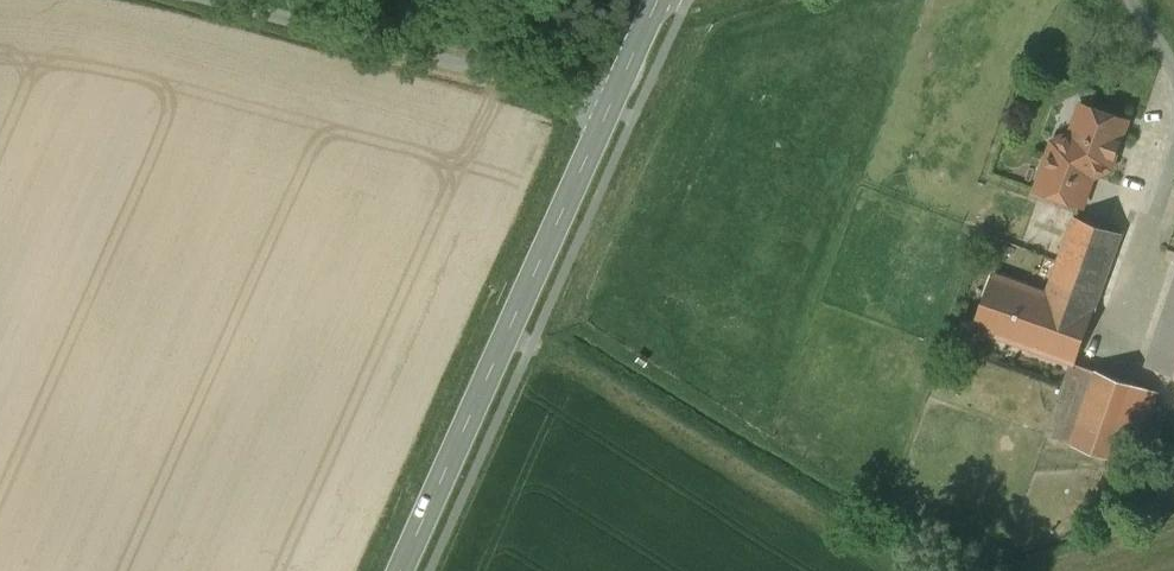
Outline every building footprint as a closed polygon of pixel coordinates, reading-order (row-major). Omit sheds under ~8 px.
[(1128,120),(1082,104),(1072,133),(1054,142),(1037,189),(1083,205),(1092,177),(1111,168),(1128,120)] [(1121,233),(1075,217),(1048,293),(994,273),(975,327),(1073,362),(1074,362),(1075,362),(1121,233)] [(1148,364),(1173,373),(1173,287),(1148,364)] [(1047,434),(1071,443),(1097,370),(1075,362),(1074,362),(1073,362),(1063,390),(1047,434)] [(1097,370),(1071,443),(1132,465),(1158,391),(1097,370)]
